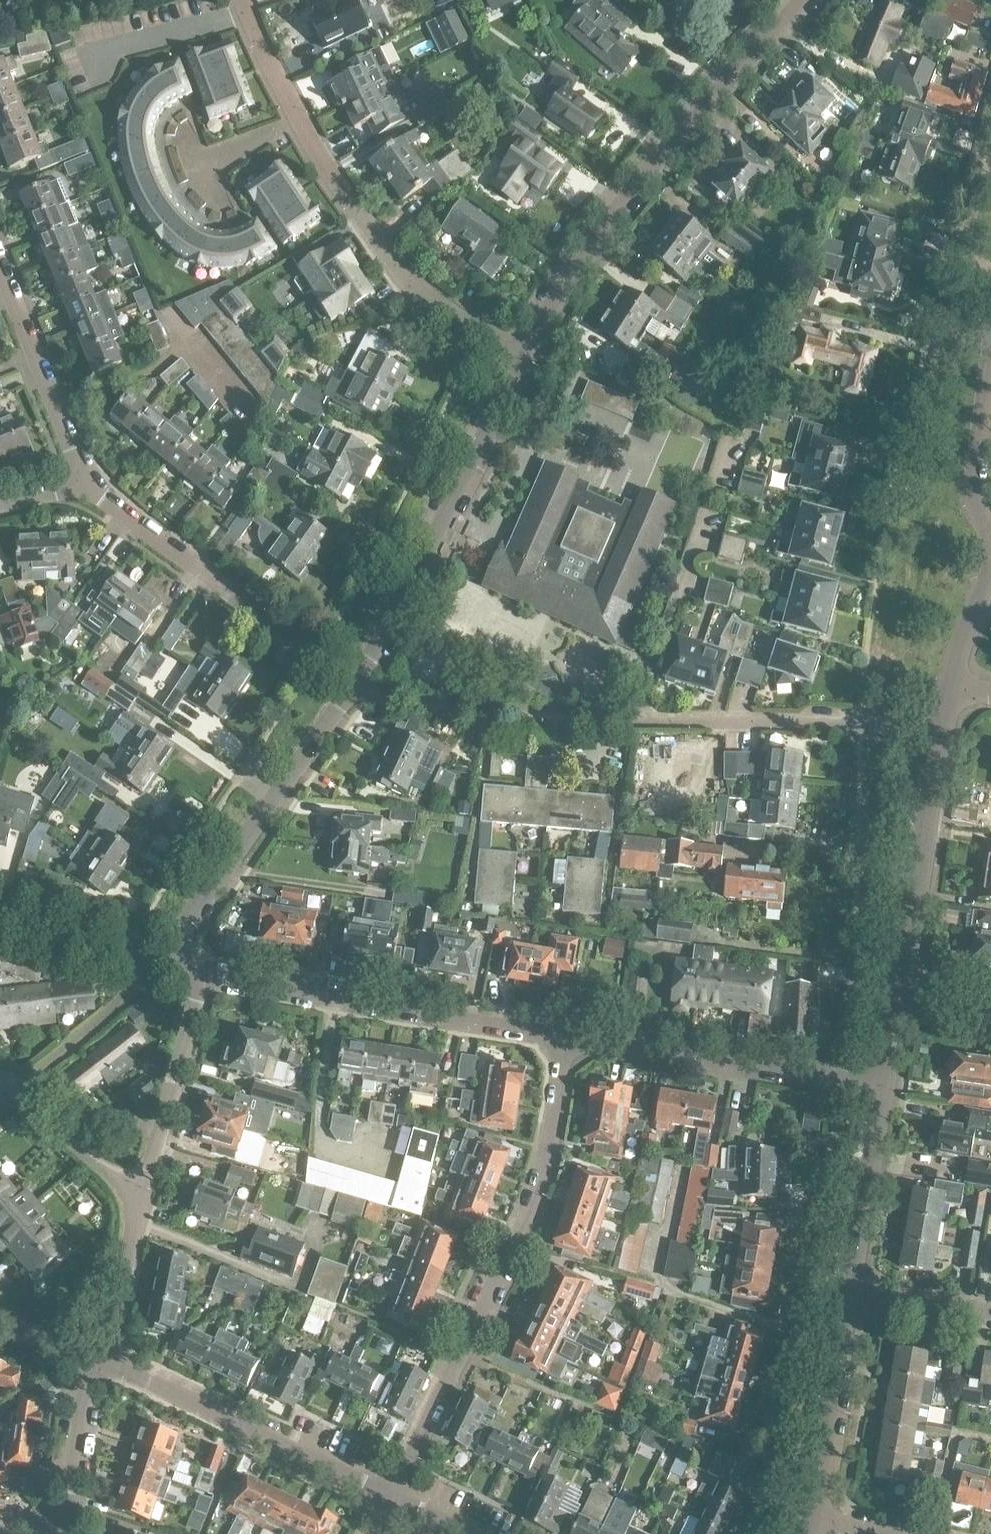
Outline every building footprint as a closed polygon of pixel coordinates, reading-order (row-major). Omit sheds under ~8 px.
[(124,11),(146,5),(144,0),(121,0),(124,11)] [(309,18),(324,51),(370,29),(369,28),(372,26),(360,0),(347,0),(342,2),(341,0),(337,0),(314,11),(316,14),(309,18)] [(436,9),(458,0),(433,0),(436,9)] [(632,24),(614,7),(618,3),(617,0),(577,0),(573,5),(581,12),(566,29),(614,71),(619,65),(625,71),(641,52),(622,35),(632,24)] [(887,45),(900,49),(909,26),(898,20),(903,8),(884,0),(883,0),(859,58),(878,66),(887,45)] [(941,15),(954,21),(970,27),(978,8),(959,0),(947,0),(941,15)] [(454,11),(436,20),(451,50),(469,42),(454,11)] [(944,44),(954,21),(941,15),(931,11),(920,33),(944,44)] [(427,35),(422,23),(390,38),(395,50),(427,35)] [(71,43),(66,28),(50,34),(55,49),(71,43)] [(18,46),(21,59),(51,52),(46,32),(27,37),(27,44),(18,46)] [(376,34),(380,42),(384,40),(380,32),(376,34)] [(230,43),(188,59),(212,121),(253,105),(230,43)] [(15,87),(10,74),(18,70),(13,58),(0,64),(0,93),(15,87)] [(344,106),(381,87),(375,74),(382,71),(377,60),(331,83),(342,106),(344,106)] [(548,73),(555,78),(540,100),(588,135),(602,116),(568,92),(572,87),(573,88),(582,77),(558,60),(548,73)] [(949,78),(961,82),(958,94),(931,86),(926,101),(975,116),(988,72),(955,61),(949,78)] [(163,69),(156,73),(174,102),(182,99),(188,96),(192,94),(191,90),(189,87),(180,62),(173,64),(163,69)] [(894,93),(921,102),(932,69),(912,63),(908,77),(900,74),(894,93)] [(142,83),(137,89),(162,112),(168,107),(174,102),(156,73),(150,77),(142,83)] [(792,96),(790,99),(822,128),(832,131),(833,130),(834,131),(838,127),(838,126),(840,123),(826,110),(834,102),(833,101),(835,100),(833,91),(828,87),(817,86),(806,76),(789,94),(792,96)] [(408,104),(415,115),(446,97),(452,93),(445,82),(439,86),(438,85),(408,104)] [(50,89),(54,98),(67,93),(63,84),(50,89)] [(24,110),(15,87),(0,93),(0,119),(24,110)] [(387,99),(381,87),(344,106),(345,108),(347,107),(358,128),(400,108),(394,95),(387,99)] [(133,94),(125,109),(155,125),(159,119),(162,112),(137,89),(133,94)] [(57,108),(70,103),(67,93),(54,98),(57,108)] [(452,108),(446,97),(415,115),(422,127),(452,108)] [(790,99),(772,118),(810,154),(832,131),(822,128),(790,99)] [(920,163),(920,164),(923,165),(922,166),(927,167),(933,150),(928,149),(932,139),(925,137),(934,113),(905,102),(896,126),(892,139),(887,151),(920,163)] [(119,133),(119,139),(154,140),(154,133),(155,125),(125,109),(122,116),(121,123),(119,133)] [(519,119),(536,131),(543,121),(527,109),(519,119)] [(0,119),(0,138),(3,145),(34,133),(24,110),(0,119)] [(184,112),(180,114),(184,121),(188,119),(184,112)] [(513,123),(514,118),(511,113),(505,112),(501,115),(501,120),(504,125),(509,125),(513,123)] [(180,114),(175,118),(178,121),(181,124),(184,121),(180,114)] [(537,134),(518,120),(510,131),(529,145),(537,134)] [(171,123),(168,129),(176,132),(178,127),(174,125),(171,123)] [(388,183),(390,182),(423,157),(415,146),(421,141),(414,131),(373,162),(388,183)] [(38,145),(34,133),(3,145),(12,169),(37,159),(42,171),(60,163),(90,151),(85,139),(51,153),(46,142),(38,145)] [(848,152),(857,156),(863,139),(854,135),(852,140),(848,152)] [(154,140),(119,139),(120,147),(123,163),(125,173),(127,180),(160,169),(156,156),(155,146),(154,140)] [(504,168),(513,175),(512,175),(526,186),(530,180),(545,191),(562,168),(532,147),(530,151),(513,139),(501,154),(510,160),(504,168)] [(773,172),(740,142),(707,179),(713,185),(712,186),(738,209),(758,187),(764,193),(777,178),(771,174),(773,172)] [(393,182),(407,202),(430,185),(439,198),(474,172),(458,151),(439,165),(437,162),(430,167),(423,157),(390,182),(391,183),(393,182)] [(878,177),(882,178),(883,182),(890,185),(894,182),(911,188),(920,164),(920,163),(887,151),(878,177)] [(95,167),(90,156),(65,166),(70,177),(95,167)] [(321,220),(284,164),(247,189),(284,245),(321,220)] [(160,169),(127,180),(134,198),(145,217),(174,198),(173,196),(170,191),(166,183),(160,169)] [(23,196),(32,219),(61,207),(72,203),(62,180),(51,184),(23,196)] [(863,192),(852,188),(848,198),(859,202),(863,192)] [(188,195),(191,199),(198,194),(195,190),(191,193),(188,195)] [(191,199),(194,203),(201,198),(198,194),(191,199)] [(836,209),(853,214),(857,203),(841,197),(836,209)] [(174,198),(145,217),(158,235),(184,212),(179,205),(175,199),(174,198)] [(194,203),(197,206),(203,201),(201,198),(194,203)] [(98,206),(102,216),(114,211),(110,201),(98,206)] [(197,206),(201,210),(203,207),(206,204),(203,201),(197,206)] [(508,234),(462,202),(441,230),(476,255),(469,264),(492,281),(512,253),(501,244),(508,234)] [(61,207),(32,219),(41,242),(70,230),(81,225),(72,203),(61,207)] [(209,217),(214,220),(217,212),(213,210),(211,214),(209,217)] [(114,211),(102,216),(106,226),(118,221),(114,211)] [(184,212),(158,235),(175,252),(197,225),(195,223),(191,218),(184,212)] [(665,234),(664,235),(708,270),(716,276),(724,265),(708,253),(716,243),(680,215),(665,234)] [(767,239),(737,217),(730,227),(760,249),(767,239)] [(248,226),(240,231),(254,262),(261,259),(277,250),(258,221),(253,224),(248,226)] [(70,230),(41,242),(50,263),(90,247),(81,225),(70,230)] [(197,225),(175,252),(199,266),(211,233),(204,229),(198,225),(197,225)] [(752,260),(760,249),(730,227),(728,229),(726,228),(719,236),(752,260)] [(233,233),(226,235),(227,269),(248,265),(254,262),(240,231),(233,233)] [(211,233),(199,266),(217,269),(227,269),(226,235),(219,234),(211,233)] [(116,262),(120,261),(132,256),(128,246),(123,234),(107,240),(116,262)] [(686,281),(694,271),(701,277),(708,270),(664,235),(650,252),(686,281)] [(859,264),(859,265),(896,275),(901,253),(893,251),(894,246),(856,236),(849,262),(859,264)] [(839,258),(834,257),(838,241),(824,238),(813,265),(814,266),(810,274),(819,277),(822,268),(833,271),(839,258)] [(313,291),(317,296),(357,269),(340,244),(300,271),(304,276),(296,282),(305,296),(313,291)] [(50,263),(59,285),(88,273),(98,269),(90,247),(50,263)] [(124,270),(136,265),(132,256),(120,261),(124,270)] [(859,265),(854,287),(890,296),(896,275),(859,265)] [(330,316),(333,321),(350,310),(356,321),(368,316),(380,308),(371,296),(373,294),(357,269),(317,296),(320,301),(312,306),(322,321),(330,316)] [(88,273),(59,285),(69,308),(97,296),(88,273)] [(229,281),(175,304),(195,329),(202,324),(201,323),(223,305),(221,303),(236,290),(229,281)] [(683,287),(676,297),(695,309),(702,299),(683,287)] [(828,310),(832,293),(824,291),(808,287),(805,299),(800,297),(798,303),(828,310)] [(221,303),(223,305),(231,315),(236,321),(238,324),(240,326),(257,312),(238,288),(236,290),(221,303)] [(626,289),(613,309),(646,332),(646,333),(654,338),(665,322),(667,323),(668,323),(681,332),(695,309),(676,297),(665,314),(626,289)] [(134,295),(138,305),(150,300),(146,290),(134,295)] [(69,309),(79,332),(116,316),(116,314),(107,292),(97,296),(69,308),(69,309)] [(138,305),(142,315),(154,310),(150,300),(138,305)] [(201,323),(202,324),(209,333),(231,315),(223,305),(201,323)] [(823,312),(798,305),(788,331),(795,333),(798,325),(802,325),(803,321),(820,325),(823,312)] [(646,332),(613,309),(600,329),(637,353),(635,356),(658,371),(695,395),(710,373),(665,343),(658,355),(639,342),(646,332)] [(231,315),(209,333),(216,342),(238,324),(236,321),(231,315)] [(116,316),(79,332),(87,352),(115,341),(124,337),(116,316)] [(170,348),(159,322),(146,327),(158,354),(170,348)] [(238,324),(216,342),(223,351),(245,334),(238,326),(240,326),(238,324)] [(852,350),(837,346),(840,331),(823,327),(821,333),(801,328),(795,353),(791,352),(787,361),(810,368),(813,358),(841,366),(847,373),(842,391),(865,397),(877,351),(854,345),(852,350)] [(245,334),(223,351),(231,360),(252,343),(245,334)] [(275,335),(258,349),(260,352),(268,362),(274,370),(280,377),(291,355),(275,335)] [(116,342),(115,341),(87,352),(88,354),(97,375),(125,363),(116,342)] [(231,360),(238,370),(240,368),(260,352),(258,349),(257,350),(252,343),(231,360)] [(368,349),(362,360),(365,361),(358,374),(395,394),(408,370),(368,349)] [(240,368),(238,370),(246,379),(268,362),(260,352),(240,368)] [(190,369),(182,360),(162,378),(170,387),(190,369)] [(268,362),(246,379),(253,388),(274,370),(268,362)] [(395,394),(358,374),(349,369),(341,385),(347,388),(342,397),(383,418),(395,394)] [(253,388),(266,404),(280,377),(274,370),(253,388)] [(187,385),(194,393),(204,385),(197,376),(187,385)] [(299,394),(326,408),(333,396),(306,382),(299,394)] [(640,403),(589,382),(582,400),(632,422),(640,403)] [(201,401),(211,392),(204,385),(194,393),(201,401)] [(114,415),(133,431),(152,409),(133,393),(114,415)] [(320,421),(326,408),(299,394),(293,406),(320,421)] [(767,410),(755,407),(745,430),(760,434),(767,410)] [(152,409),(133,431),(151,446),(170,423),(152,409)] [(424,410),(421,416),(432,422),(435,416),(424,410)] [(220,423),(227,431),(237,422),(230,414),(220,423)] [(0,423),(0,435),(11,461),(34,452),(18,415),(0,423)] [(152,447),(171,462),(189,439),(194,432),(175,416),(170,423),(151,446),(152,447)] [(237,422),(227,431),(234,439),(244,430),(237,422)] [(335,429),(323,453),(354,471),(366,478),(369,472),(378,454),(366,448),(367,446),(335,429)] [(237,450),(249,437),(244,430),(234,439),(230,442),(237,450)] [(11,461),(0,435),(0,465),(11,461)] [(812,449),(808,464),(851,475),(858,451),(801,436),(798,446),(812,449)] [(189,439),(171,462),(189,478),(208,455),(189,439)] [(323,453),(322,454),(317,451),(317,452),(311,449),(300,470),(305,473),(305,474),(316,480),(315,482),(341,496),(347,483),(359,490),(366,478),(354,471),(323,453)] [(227,470),(208,455),(189,478),(208,493),(227,470)] [(265,472),(270,475),(292,487),(299,476),(273,459),(265,472)] [(579,478),(546,463),(509,546),(502,543),(483,586),(631,651),(638,636),(622,629),(676,506),(644,492),(635,512),(575,485),(579,478)] [(804,479),(790,476),(788,485),(845,500),(851,475),(808,464),(804,479)] [(255,495),(269,475),(257,467),(246,482),(249,484),(246,488),(255,495)] [(208,493),(226,508),(245,486),(227,470),(208,493)] [(744,470),(741,481),(765,488),(768,476),(744,470)] [(263,486),(284,499),(292,487),(270,475),(263,486)] [(765,488),(741,481),(737,493),(761,499),(765,488)] [(801,517),(797,532),(840,543),(846,518),(789,503),(787,513),(801,517)] [(252,522),(257,515),(246,508),(230,530),(240,538),(252,522)] [(293,522),(284,534),(318,559),(335,536),(298,509),(290,520),(293,522)] [(257,515),(252,522),(261,528),(259,531),(259,537),(260,543),(263,547),(267,551),(265,555),(302,582),(318,559),(284,534),(284,535),(257,515)] [(833,568),(840,543),(797,532),(793,547),(779,543),(776,553),(833,568)] [(748,541),(724,535),(721,546),(745,553),(748,541)] [(70,536),(44,537),(46,572),(63,571),(63,580),(76,579),(75,561),(71,561),(70,536)] [(16,564),(17,582),(46,581),(46,572),(44,537),(18,538),(19,564),(16,564)] [(742,564),(745,553),(721,546),(718,558),(742,564)] [(135,552),(126,564),(133,569),(142,556),(135,552)] [(92,569),(87,566),(82,574),(87,577),(92,569)] [(795,585),(791,600),(834,611),(841,586),(784,571),(781,581),(795,585)] [(107,610),(120,619),(141,590),(120,575),(105,596),(102,593),(91,608),(102,617),(107,610)] [(0,584),(8,606),(21,602),(12,579),(0,584)] [(710,580),(707,591),(731,596),(734,585),(710,579),(710,580)] [(162,604),(141,590),(120,619),(133,628),(128,635),(139,643),(150,627),(147,625),(162,604)] [(728,608),(731,596),(707,591),(704,602),(728,608)] [(62,597),(47,617),(60,627),(75,606),(62,597)] [(53,637),(60,627),(47,617),(40,620),(33,598),(21,602),(8,606),(11,614),(0,618),(0,619),(9,644),(12,643),(16,651),(43,642),(43,641),(53,637)] [(827,636),(834,611),(791,600),(787,615),(773,612),(771,621),(827,636)] [(85,614),(75,606),(60,627),(53,637),(63,644),(85,614)] [(714,697),(728,655),(743,660),(743,659),(754,626),(742,623),(735,615),(730,619),(727,623),(722,629),(719,633),(717,638),(722,640),(718,652),(703,647),(690,689),(714,697)] [(187,629),(176,621),(159,646),(171,654),(187,629)] [(665,681),(690,689),(703,647),(688,642),(693,628),(683,625),(665,681)] [(777,671),(778,685),(791,684),(793,677),(813,683),(821,658),(791,648),(794,637),(782,633),(771,670),(777,671)] [(210,643),(201,656),(207,660),(217,667),(210,678),(209,679),(238,699),(239,698),(253,676),(232,662),(234,659),(210,643)] [(143,645),(127,668),(139,676),(155,653),(143,645)] [(766,667),(743,659),(743,660),(736,682),(758,689),(766,667)] [(125,674),(117,686),(137,701),(145,689),(135,682),(139,676),(127,668),(124,673),(125,674)] [(172,717),(185,697),(186,698),(200,707),(202,705),(224,720),(238,699),(209,679),(200,673),(189,689),(179,683),(161,710),(172,717)] [(285,680),(290,683),(294,676),(289,673),(285,680)] [(129,712),(137,701),(117,686),(109,698),(129,712)] [(67,712),(59,707),(50,719),(59,724),(67,712)] [(108,738),(122,747),(122,748),(160,772),(175,751),(159,740),(153,736),(155,733),(140,723),(124,713),(108,738)] [(391,746),(387,754),(417,768),(431,739),(415,732),(412,738),(394,729),(387,744),(391,746)] [(71,753),(63,765),(97,787),(109,795),(115,799),(119,792),(102,780),(107,772),(113,776),(122,782),(124,779),(145,794),(160,772),(122,748),(121,748),(113,760),(104,754),(96,766),(94,768),(71,753)] [(766,775),(800,779),(801,772),(803,772),(805,759),(803,759),(803,756),(769,752),(766,775)] [(737,781),(737,776),(737,754),(724,753),(724,781),(737,781)] [(404,796),(411,780),(427,788),(428,785),(437,790),(442,781),(431,775),(417,769),(417,768),(387,754),(374,782),(404,796)] [(737,754),(737,776),(751,776),(751,754),(737,754)] [(526,782),(525,790),(547,792),(547,783),(558,784),(560,759),(528,757),(526,782)] [(69,783),(58,798),(69,806),(78,792),(95,803),(101,807),(109,795),(97,787),(63,765),(57,775),(69,783)] [(435,766),(431,775),(442,781),(446,771),(435,766)] [(42,797),(54,805),(58,798),(69,783),(57,775),(42,797)] [(764,799),(798,803),(798,796),(800,796),(802,785),(800,784),(800,779),(766,775),(766,777),(764,799)] [(486,787),(483,823),(493,824),(513,826),(516,789),(486,787)] [(516,789),(513,826),(549,828),(552,792),(547,792),(525,790),(516,789)] [(8,847),(13,827),(26,831),(33,803),(9,797),(10,795),(0,792),(0,844),(8,847)] [(552,792),(549,828),(585,832),(588,795),(566,793),(558,793),(552,792)] [(588,795),(585,832),(601,832),(612,833),(614,833),(617,797),(588,795)] [(797,808),(798,803),(764,799),(761,827),(795,831),(796,820),(798,821),(799,808),(797,808)] [(470,814),(471,804),(461,803),(460,813),(470,814)] [(89,832),(79,846),(80,847),(92,854),(121,874),(135,852),(114,838),(116,835),(116,834),(118,831),(120,833),(129,819),(107,805),(95,823),(99,826),(94,834),(93,835),(90,832),(89,832)] [(392,808),(391,820),(390,821),(415,824),(417,811),(392,808)] [(725,823),(735,824),(737,812),(726,811),(725,823)] [(338,817),(335,843),(369,847),(371,830),(381,831),(382,819),(357,816),(357,819),(338,817)] [(36,864),(43,841),(51,828),(40,822),(30,837),(24,860),(36,864)] [(483,823),(482,837),(492,838),(493,824),(483,823)] [(724,837),(747,839),(749,826),(735,824),(725,823),(724,837)] [(601,832),(598,847),(609,848),(612,833),(601,832)] [(620,870),(657,873),(657,879),(673,881),(674,874),(675,874),(675,866),(692,868),(692,867),(710,869),(710,872),(715,873),(718,873),(718,870),(721,870),(724,847),(695,844),(668,841),(668,842),(662,841),(662,840),(623,836),(620,870)] [(480,851),(491,852),(492,838),(482,837),(480,851)] [(409,854),(389,851),(388,862),(409,864),(409,859),(418,860),(420,855),(419,855),(422,842),(413,839),(409,853),(409,854)] [(335,843),(332,870),(371,874),(372,863),(388,865),(388,862),(389,851),(390,850),(369,847),(335,843)] [(74,863),(68,873),(84,883),(85,881),(107,895),(121,874),(92,854),(80,847),(79,846),(70,860),(74,863)] [(595,861),(606,862),(606,859),(609,848),(598,847),(595,861)] [(478,876),(516,879),(518,855),(491,852),(480,851),(478,876)] [(553,885),(566,886),(603,889),(606,862),(595,861),(568,859),(567,862),(555,861),(553,885)] [(726,897),(756,900),(759,868),(730,865),(726,897)] [(756,900),(767,901),(766,911),(782,912),(782,910),(786,871),(759,868),(756,900)] [(982,896),(982,898),(990,899),(990,873),(986,872),(983,887),(981,887),(980,894),(982,896)] [(476,905),(483,906),(486,906),(499,907),(513,908),(516,879),(478,876),(475,905),(476,905)] [(601,916),(603,889),(566,886),(563,913),(574,913),(601,916)] [(258,938),(259,938),(263,944),(270,945),(275,941),(285,942),(294,890),(284,888),(282,899),(278,898),(277,906),(264,904),(263,907),(259,910),(258,917),(261,920),(258,938)] [(428,894),(392,888),(390,902),(423,908),(425,909),(427,899),(428,894)] [(611,907),(621,908),(656,911),(658,895),(653,895),(654,893),(623,889),(613,888),(612,901),(611,907)] [(285,942),(295,944),(298,950),(305,951),(311,947),(312,947),(318,913),(302,910),(305,892),(294,890),(285,942)] [(435,900),(427,899),(425,909),(423,908),(418,932),(430,934),(434,911),(433,910),(435,900)] [(364,912),(376,915),(378,904),(366,901),(364,912)] [(374,924),(369,957),(378,959),(381,963),(388,965),(392,961),(400,962),(402,948),(397,947),(400,928),(389,926),(390,917),(389,916),(390,906),(378,904),(376,915),(374,924)] [(978,932),(974,959),(973,969),(990,971),(990,913),(974,911),(972,928),(978,932)] [(481,933),(495,935),(497,921),(495,920),(483,918),(481,933)] [(494,945),(504,946),(508,920),(496,918),(495,920),(497,921),(495,935),(494,945)] [(343,952),(344,953),(346,958),(354,959),(358,955),(369,957),(374,924),(348,919),(343,952)] [(642,938),(648,939),(658,940),(691,945),(694,925),(660,920),(660,921),(651,920),(650,926),(644,926),(642,938)] [(427,968),(438,970),(439,974),(449,976),(451,972),(457,937),(458,930),(435,926),(434,936),(433,936),(427,968)] [(555,986),(558,970),(572,972),(578,940),(551,936),(548,952),(534,950),(528,988),(541,990),(542,984),(555,986)] [(464,979),(467,975),(475,976),(480,944),(471,942),(472,940),(457,937),(451,972),(454,977),(464,979)] [(626,943),(606,939),(603,956),(623,959),(626,943)] [(515,985),(528,988),(534,950),(509,945),(503,978),(516,980),(515,985)] [(689,1004),(697,1005),(701,977),(712,978),(713,965),(715,948),(694,946),(692,962),(677,960),(672,1001),(673,1002),(675,1003),(674,1011),(688,1012),(689,1004)] [(405,949),(402,965),(413,967),(415,951),(405,949)] [(0,952),(0,969),(39,981),(44,965),(0,952)] [(58,980),(61,968),(49,965),(45,976),(56,979),(58,980)] [(727,967),(713,965),(712,978),(701,977),(697,1005),(768,1015),(774,972),(727,967)] [(629,969),(625,999),(645,1001),(649,972),(629,969)] [(92,982),(52,987),(55,1013),(95,1008),(92,982)] [(55,1013),(52,987),(52,985),(6,991),(6,992),(0,993),(0,1028),(56,1021),(55,1013)] [(817,987),(788,985),(785,1038),(808,1039),(810,1014),(815,1014),(817,987)] [(153,1009),(147,1001),(130,1014),(136,1022),(153,1009)] [(770,1042),(772,1019),(751,1016),(748,1039),(770,1042)] [(131,1025),(88,1059),(102,1077),(104,1076),(109,1082),(131,1065),(129,1063),(137,1057),(133,1052),(145,1043),(131,1025)] [(236,1047),(277,1059),(284,1035),(283,1034),(260,1027),(258,1036),(241,1031),(236,1047)] [(353,1073),(364,1075),(369,1044),(345,1040),(337,1086),(337,1088),(350,1090),(353,1073)] [(364,1075),(363,1081),(388,1085),(389,1079),(388,1079),(394,1048),(369,1044),(364,1075)] [(920,1055),(929,1056),(930,1045),(920,1044),(920,1055)] [(276,1060),(277,1059),(236,1047),(229,1045),(223,1067),(273,1082),(279,1060),(276,1060)] [(388,1079),(389,1079),(399,1081),(398,1087),(411,1089),(417,1052),(416,1052),(394,1048),(388,1079)] [(294,1065),(296,1055),(285,1052),(282,1062),(294,1065)] [(438,1088),(435,1087),(441,1056),(417,1052),(411,1089),(410,1095),(436,1100),(438,1088)] [(949,1103),(982,1108),(990,1055),(979,1053),(974,1059),(956,1056),(956,1058),(954,1059),(953,1064),(955,1066),(952,1083),(952,1085),(965,1087),(964,1093),(951,1091),(949,1103)] [(458,1080),(482,1084),(520,1089),(520,1088),(523,1088),(526,1069),(485,1063),(483,1074),(475,1073),(477,1057),(462,1055),(458,1070),(460,1071),(458,1080)] [(986,1109),(990,1110),(990,1055),(982,1108),(986,1109)] [(61,1109),(102,1077),(88,1059),(47,1092),(61,1109)] [(157,1091),(145,1076),(125,1091),(140,1110),(151,1101),(148,1097),(157,1091)] [(300,1095),(256,1082),(251,1098),(296,1111),(300,1095)] [(589,1102),(592,1103),(628,1110),(646,1113),(648,1102),(637,1100),(636,1106),(629,1105),(631,1088),(593,1082),(589,1102)] [(463,1091),(461,1100),(517,1108),(520,1089),(482,1084),(480,1094),(463,1091)] [(669,1123),(685,1125),(690,1097),(663,1092),(657,1127),(668,1129),(669,1123)] [(685,1125),(699,1128),(692,1166),(717,1169),(720,1147),(709,1146),(710,1136),(716,1101),(690,1097),(685,1125)] [(209,1098),(204,1119),(264,1136),(266,1127),(256,1124),(256,1123),(247,1120),(250,1109),(209,1098)] [(460,1110),(472,1112),(471,1123),(478,1124),(478,1123),(513,1128),(517,1108),(461,1100),(460,1110)] [(368,1121),(380,1123),(383,1104),(371,1101),(368,1121)] [(589,1122),(588,1124),(636,1132),(643,1133),(644,1133),(646,1123),(636,1121),(635,1126),(625,1125),(628,1110),(592,1103),(589,1122)] [(392,1125),(395,1106),(383,1104),(380,1123),(392,1125)] [(975,1140),(990,1143),(990,1113),(964,1108),(961,1125),(959,1124),(958,1126),(943,1124),(938,1151),(972,1157),(975,1140)] [(822,1113),(805,1110),(802,1130),(819,1132),(822,1113)] [(740,1114),(726,1111),(721,1139),(734,1142),(740,1114)] [(430,1112),(427,1133),(440,1137),(444,1115),(430,1112)] [(352,1144),(357,1119),(334,1115),(331,1131),(337,1141),(352,1144)] [(407,1120),(398,1118),(397,1126),(405,1127),(407,1120)] [(238,1151),(241,1142),(264,1149),(267,1137),(264,1136),(204,1119),(198,1140),(238,1151)] [(585,1143),(594,1144),(592,1154),(620,1159),(621,1149),(624,1134),(636,1136),(636,1132),(588,1124),(585,1143)] [(406,1158),(433,1166),(440,1137),(427,1133),(414,1129),(407,1154),(406,1158)] [(502,1170),(510,1151),(477,1138),(478,1135),(469,1132),(468,1133),(459,1129),(451,1150),(502,1170)] [(639,1157),(642,1157),(645,1157),(647,1147),(656,1148),(658,1136),(644,1133),(643,1133),(639,1157)] [(728,1172),(745,1172),(777,1174),(779,1149),(747,1148),(747,1149),(729,1148),(728,1172)] [(450,1171),(461,1176),(495,1189),(502,1170),(451,1151),(447,1160),(453,1163),(450,1171)] [(268,1158),(247,1152),(243,1166),(264,1172),(267,1162),(268,1158)] [(306,1184),(316,1187),(317,1187),(324,1163),(309,1158),(308,1168),(306,1184)] [(402,1173),(429,1182),(433,1166),(406,1158),(402,1173)] [(263,1173),(297,1182),(299,1171),(267,1162),(264,1172),(263,1173)] [(607,1171),(619,1174),(621,1165),(609,1162),(607,1171)] [(324,1163),(317,1187),(329,1191),(337,1166),(324,1163)] [(971,1163),(967,1183),(990,1187),(990,1166),(971,1163)] [(196,1191),(198,1194),(197,1197),(251,1216),(255,1206),(247,1203),(234,1198),(236,1193),(237,1192),(239,1186),(240,1182),(252,1186),(256,1175),(232,1166),(228,1178),(227,1181),(225,1187),(204,1179),(202,1185),(198,1186),(196,1191)] [(337,1166),(329,1191),(338,1193),(340,1194),(343,1195),(350,1170),(337,1166)] [(299,1171),(297,1182),(306,1184),(308,1168),(299,1167),(299,1171)] [(581,1167),(574,1187),(628,1205),(631,1196),(611,1190),(615,1179),(581,1167)] [(350,1170),(343,1195),(356,1198),(363,1174),(350,1170)] [(712,1181),(722,1182),(723,1171),(713,1170),(712,1181)] [(776,1197),(777,1174),(745,1172),(744,1195),(776,1197)] [(39,1202),(29,1190),(21,1197),(0,1173),(0,1237),(39,1202)] [(421,1217),(429,1182),(402,1173),(399,1184),(389,1182),(382,1206),(392,1209),(392,1208),(421,1217)] [(363,1174),(356,1198),(368,1202),(369,1202),(376,1178),(363,1174)] [(440,1179),(437,1187),(488,1207),(495,1189),(461,1176),(456,1190),(448,1187),(450,1182),(440,1179)] [(376,1178),(369,1202),(375,1204),(382,1206),(389,1182),(376,1178)] [(911,1215),(940,1220),(943,1202),(961,1205),(964,1185),(937,1181),(935,1192),(915,1189),(911,1215)] [(988,1189),(975,1186),(970,1214),(983,1216),(988,1189)] [(331,1218),(338,1193),(329,1191),(317,1187),(316,1187),(308,1212),(331,1218)] [(435,1200),(450,1206),(447,1214),(481,1227),(488,1207),(437,1187),(436,1188),(439,1190),(435,1200)] [(568,1206),(602,1217),(605,1207),(625,1214),(628,1205),(574,1187),(568,1206)] [(707,1205),(733,1208),(735,1193),(709,1190),(707,1205)] [(332,1223),(359,1231),(368,1202),(356,1198),(343,1195),(340,1194),(332,1223)] [(191,1206),(193,1209),(192,1211),(203,1216),(213,1219),(211,1226),(222,1230),(237,1235),(237,1234),(241,1224),(246,1227),(247,1227),(251,1216),(197,1197),(196,1199),(193,1200),(191,1206)] [(11,1246),(38,1277),(68,1250),(41,1220),(49,1213),(39,1202),(0,1237),(0,1249),(3,1253),(11,1246)] [(369,1203),(363,1224),(377,1228),(383,1208),(369,1203)] [(562,1224),(617,1244),(620,1235),(598,1227),(601,1218),(602,1217),(568,1206),(562,1224)] [(706,1206),(701,1229),(711,1231),(713,1222),(744,1236),(743,1245),(774,1251),(779,1226),(748,1220),(750,1214),(715,1212),(715,1207),(706,1206)] [(432,1217),(441,1220),(444,1212),(435,1209),(434,1210),(425,1207),(423,1213),(432,1216),(432,1217)] [(983,1216),(970,1214),(968,1225),(981,1227),(983,1216)] [(907,1240),(936,1245),(940,1220),(911,1215),(907,1240)] [(396,1227),(394,1232),(449,1254),(457,1234),(423,1222),(419,1232),(397,1223),(396,1227)] [(562,1224),(555,1244),(589,1255),(592,1245),(614,1253),(617,1244),(562,1224)] [(253,1246),(246,1243),(241,1258),(271,1269),(282,1237),(259,1229),(253,1246)] [(980,1233),(968,1230),(961,1268),(974,1270),(980,1233)] [(358,1241),(366,1244),(371,1246),(374,1236),(360,1232),(358,1241)] [(405,1243),(414,1246),(409,1260),(443,1272),(449,1254),(394,1232),(390,1243),(403,1248),(405,1243)] [(305,1245),(282,1237),(271,1269),(294,1278),(305,1245)] [(932,1271),(934,1259),(951,1261),(953,1249),(936,1246),(936,1245),(907,1240),(903,1266),(932,1271)] [(724,1269),(738,1271),(770,1277),(774,1251),(743,1245),(743,1246),(729,1244),(724,1269)] [(163,1252),(158,1277),(183,1281),(185,1273),(190,1274),(192,1268),(186,1266),(188,1257),(163,1252)] [(362,1254),(359,1263),(367,1266),(371,1257),(362,1254)] [(308,1296),(316,1299),(335,1306),(349,1269),(321,1259),(308,1296)] [(436,1291),(443,1272),(409,1260),(404,1275),(394,1271),(392,1275),(436,1291)] [(364,1275),(367,1266),(359,1263),(355,1272),(364,1275)] [(214,1289),(226,1294),(235,1272),(222,1267),(219,1275),(214,1288),(214,1289)] [(582,1301),(608,1314),(610,1315),(615,1305),(586,1291),(590,1282),(558,1267),(549,1286),(582,1301)] [(724,1269),(720,1294),(733,1297),(734,1294),(765,1300),(770,1277),(738,1271),(724,1269)] [(241,1299),(249,1278),(235,1272),(226,1294),(239,1299),(241,1299)] [(209,1286),(214,1288),(219,1275),(214,1273),(209,1286)] [(392,1275),(390,1281),(400,1284),(395,1297),(429,1309),(436,1291),(392,1275)] [(158,1277),(153,1300),(185,1306),(188,1293),(181,1292),(183,1281),(158,1277)] [(251,1279),(249,1278),(241,1299),(239,1299),(235,1309),(252,1316),(265,1284),(251,1278),(251,1279)] [(658,1287),(628,1278),(624,1294),(653,1302),(654,1299),(660,1301),(663,1290),(657,1289),(658,1287)] [(719,1285),(695,1279),(691,1294),(715,1300),(719,1285)] [(361,1285),(351,1282),(348,1290),(358,1293),(361,1285)] [(541,1303),(573,1319),(577,1312),(603,1324),(608,1314),(582,1301),(549,1286),(541,1303)] [(390,1308),(387,1316),(424,1329),(431,1311),(429,1310),(429,1309),(395,1297),(395,1298),(385,1294),(384,1299),(381,1298),(379,1303),(390,1308)] [(334,1310),(335,1306),(316,1299),(308,1316),(329,1323),(330,1320),(333,1310),(334,1310)] [(148,1329),(150,1330),(149,1333),(161,1336),(161,1332),(165,1333),(166,1327),(181,1330),(183,1328),(187,1307),(185,1307),(185,1306),(153,1300),(148,1329)] [(532,1321),(531,1323),(584,1348),(602,1357),(608,1346),(580,1333),(584,1326),(573,1320),(573,1319),(541,1303),(532,1321)] [(693,1334),(712,1340),(757,1352),(758,1347),(762,1349),(766,1333),(728,1322),(725,1333),(696,1325),(693,1334)] [(524,1339),(523,1341),(568,1362),(575,1366),(577,1363),(579,1362),(583,1354),(582,1351),(584,1348),(531,1323),(524,1339)] [(635,1328),(628,1347),(640,1351),(647,1333),(635,1328)] [(215,1340),(204,1364),(225,1374),(242,1340),(220,1329),(215,1340)] [(666,1333),(653,1329),(649,1342),(662,1347),(666,1333)] [(177,1351),(204,1364),(215,1340),(194,1330),(190,1338),(185,1336),(177,1351)] [(366,1330),(363,1338),(368,1340),(372,1332),(366,1330)] [(242,1340),(225,1374),(248,1385),(259,1362),(243,1354),(249,1343),(242,1340)] [(706,1358),(751,1371),(757,1352),(712,1340),(707,1354),(706,1358)] [(512,1357),(548,1373),(547,1375),(560,1381),(568,1362),(523,1341),(522,1343),(520,1342),(512,1357)] [(325,1377),(346,1388),(358,1364),(363,1355),(365,1350),(357,1346),(356,1346),(349,1360),(336,1354),(328,1370),(321,1367),(317,1376),(324,1380),(325,1377)] [(898,1350),(894,1376),(925,1381),(927,1367),(938,1369),(942,1348),(927,1346),(926,1355),(898,1350)] [(628,1347),(620,1365),(632,1370),(640,1351),(628,1347)] [(284,1366),(280,1374),(303,1385),(314,1363),(316,1364),(319,1358),(309,1353),(306,1360),(290,1353),(284,1366)] [(961,1406),(989,1409),(990,1395),(990,1353),(985,1353),(981,1380),(966,1377),(961,1406)] [(948,1357),(943,1382),(959,1386),(963,1360),(948,1357)] [(701,1377),(746,1390),(751,1371),(706,1358),(701,1377)] [(658,1385),(664,1368),(641,1360),(635,1378),(658,1385)] [(394,1385),(417,1397),(428,1375),(405,1363),(397,1379),(394,1385)] [(614,1363),(607,1381),(625,1389),(632,1370),(620,1365),(614,1363)] [(367,1398),(366,1400),(383,1408),(394,1385),(397,1379),(388,1374),(382,1386),(380,1385),(381,1384),(376,1381),(379,1375),(358,1364),(346,1388),(367,1398)] [(14,1390),(18,1371),(0,1367),(0,1387),(14,1390)] [(301,1391),(303,1385),(280,1374),(273,1389),(264,1385),(261,1392),(293,1407),(301,1391)] [(890,1402),(921,1407),(931,1408),(933,1396),(934,1394),(935,1383),(925,1381),(894,1376),(890,1402)] [(38,1383),(44,1393),(54,1387),(48,1377),(38,1383)] [(695,1396),(740,1409),(746,1390),(701,1377),(696,1392),(695,1396)] [(625,1391),(603,1383),(595,1405),(616,1413),(625,1391)] [(959,1386),(946,1384),(944,1392),(958,1394),(959,1386)] [(394,1385),(383,1408),(406,1419),(417,1397),(394,1385)] [(465,1393),(454,1415),(489,1431),(496,1415),(498,1412),(499,1409),(489,1404),(465,1393)] [(693,1402),(704,1405),(700,1419),(735,1429),(740,1409),(695,1396),(693,1402)] [(6,1420),(5,1426),(35,1430),(39,1402),(19,1399),(17,1414),(7,1412),(6,1420)] [(885,1427),(916,1432),(951,1438),(953,1427),(923,1421),(922,1425),(918,1424),(921,1407),(890,1402),(885,1427)] [(500,1408),(499,1409),(498,1412),(496,1415),(503,1419),(507,1411),(500,1408)] [(946,1411),(944,1421),(953,1423),(955,1412),(946,1411)] [(454,1415),(444,1437),(475,1452),(480,1444),(482,1445),(489,1431),(454,1415)] [(699,1423),(686,1419),(682,1433),(695,1436),(699,1423)] [(143,1423),(136,1445),(181,1460),(184,1450),(174,1446),(178,1435),(143,1423)] [(4,1436),(2,1445),(32,1450),(35,1430),(5,1426),(0,1425),(0,1435),(4,1436)] [(881,1452),(912,1458),(928,1461),(934,1461),(936,1450),(925,1449),(925,1447),(914,1446),(916,1432),(885,1427),(881,1452)] [(484,1453),(506,1464),(517,1440),(494,1430),(486,1447),(482,1445),(480,1444),(475,1452),(483,1456),(484,1453)] [(669,1441),(647,1430),(641,1443),(664,1454),(669,1441)] [(534,1479),(538,1471),(530,1468),(538,1450),(526,1444),(529,1437),(521,1433),(518,1441),(517,1440),(506,1464),(528,1474),(527,1476),(534,1479)] [(682,1449),(678,1458),(690,1464),(695,1454),(691,1452),(697,1440),(688,1436),(681,1449),(682,1449)] [(966,1438),(960,1443),(957,1455),(969,1458),(970,1454),(980,1457),(984,1443),(966,1438)] [(8,1480),(10,1466),(30,1468),(32,1450),(2,1445),(1,1455),(0,1455),(0,1471),(8,1480)] [(136,1445),(129,1466),(163,1477),(166,1469),(177,1473),(176,1473),(188,1477),(192,1465),(181,1461),(181,1460),(136,1445)] [(213,1446),(204,1469),(217,1474),(226,1450),(213,1446)] [(544,1474),(534,1496),(558,1507),(561,1501),(568,1486),(552,1478),(564,1452),(554,1447),(542,1473),(544,1474)] [(719,1451),(708,1473),(744,1490),(755,1468),(719,1451)] [(908,1484),(908,1483),(924,1486),(924,1489),(939,1492),(945,1463),(934,1461),(928,1461),(926,1473),(910,1470),(912,1458),(881,1452),(877,1479),(908,1484)] [(611,1475),(617,1461),(609,1458),(604,1471),(611,1475)] [(682,1480),(690,1464),(678,1458),(670,1474),(682,1480)] [(129,1466),(122,1487),(163,1500),(177,1505),(179,1497),(168,1494),(172,1481),(163,1478),(163,1477),(129,1466)] [(202,1468),(195,1489),(209,1494),(217,1474),(204,1469),(202,1468)] [(698,1495),(710,1501),(733,1512),(744,1490),(708,1473),(698,1495)] [(956,1505),(981,1511),(988,1481),(963,1475),(956,1505)] [(241,1532),(262,1487),(244,1478),(240,1485),(229,1508),(228,1510),(238,1515),(229,1533),(240,1533),(241,1532)] [(981,1511),(990,1514),(990,1481),(988,1481),(981,1511)] [(149,1519),(155,1503),(161,1505),(163,1500),(122,1487),(115,1508),(149,1519)] [(265,1528),(280,1495),(262,1487),(241,1532),(246,1533),(248,1533),(251,1528),(249,1526),(251,1522),(255,1523),(265,1528)] [(665,1487),(660,1496),(661,1503),(668,1507),(676,1492),(665,1487)] [(603,1527),(616,1500),(594,1490),(581,1516),(580,1515),(571,1533),(600,1533),(603,1527)] [(215,1500),(200,1495),(193,1513),(195,1513),(208,1518),(215,1500)] [(298,1504),(280,1495),(265,1528),(274,1533),(273,1533),(284,1533),(298,1504)] [(523,1518),(557,1533),(561,1527),(568,1513),(558,1507),(534,1496),(523,1518)] [(705,1511),(700,1522),(723,1533),(733,1512),(710,1501),(705,1511)] [(679,1512),(668,1507),(661,1503),(664,1517),(668,1519),(669,1518),(675,1520),(679,1512)] [(317,1513),(316,1513),(298,1504),(284,1533),(306,1533),(317,1513)] [(337,1518),(318,1510),(317,1513),(306,1533),(329,1533),(337,1518)] [(190,1526),(202,1531),(208,1518),(195,1513),(190,1526)] [(600,1533),(624,1533),(628,1526),(617,1520),(612,1531),(604,1527),(603,1527),(600,1533)] [(723,1533),(700,1522),(695,1533),(723,1533)] [(624,1533),(646,1533),(630,1526),(628,1526),(624,1533)]
